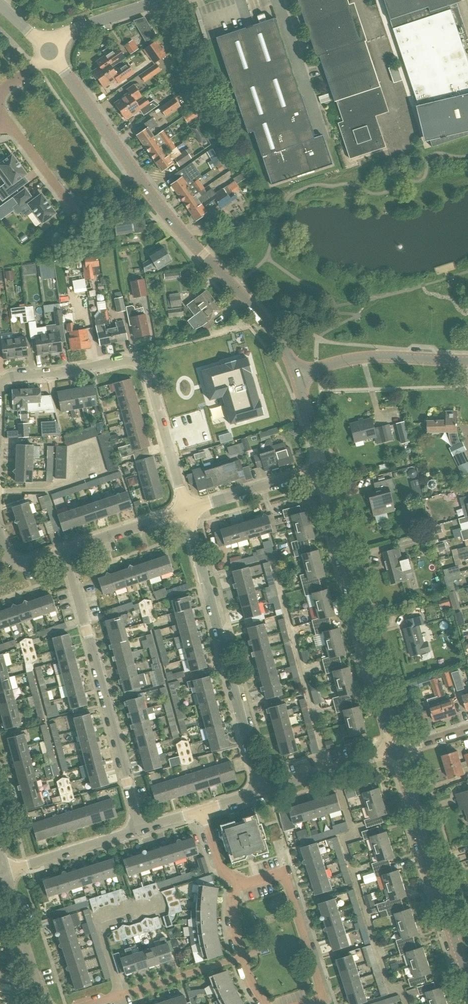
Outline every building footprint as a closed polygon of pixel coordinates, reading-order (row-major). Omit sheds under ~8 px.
[(347,0),(297,0),(316,58),(319,57),(334,102),(336,101),(343,121),(337,123),(349,159),(386,147),(375,116),(388,112),(380,87),(365,42),(366,41),(354,3),(349,4),(347,0)] [(390,20),(418,105),(415,106),(424,142),(429,141),(431,147),(467,135),(467,64),(463,49),(467,48),(467,38),(455,0),(383,0),(390,20)] [(314,138),(274,18),(216,38),(247,133),(253,131),(261,156),(262,156),(271,185),(332,164),(322,135),(314,138)] [(146,42),(155,36),(146,20),(137,26),(146,42)] [(130,55),(139,49),(133,39),(124,45),(130,55)] [(153,63),(166,55),(156,40),(143,49),(149,58),(150,57),(153,63)] [(113,69),(112,67),(126,58),(117,46),(95,62),(99,68),(92,72),(98,80),(113,69)] [(113,69),(98,80),(103,87),(113,81),(114,82),(116,80),(119,84),(135,73),(127,62),(123,65),(115,71),(113,69)] [(145,82),(161,70),(156,63),(139,75),(145,82)] [(393,83),(402,80),(397,65),(388,68),(393,83)] [(120,111),(135,101),(142,96),(133,84),(126,89),(128,92),(123,96),(124,97),(114,104),(120,111)] [(135,101),(120,111),(125,119),(135,112),(136,113),(140,110),(144,116),(154,109),(150,103),(145,97),(137,103),(135,101)] [(166,117),(181,106),(174,97),(159,108),(166,117)] [(187,123),(199,115),(194,108),(183,117),(187,123)] [(154,137),(149,130),(158,125),(153,117),(144,124),(147,128),(137,135),(143,144),(154,137)] [(194,135),(202,130),(197,123),(190,127),(194,135)] [(149,153),(170,139),(164,130),(154,137),(143,144),(149,153)] [(200,144),(208,139),(202,130),(194,135),(200,144)] [(176,147),(170,139),(149,153),(155,162),(176,147)] [(176,147),(155,162),(162,171),(172,164),(171,161),(174,159),(179,167),(191,158),(186,151),(181,154),(176,147)] [(220,164),(220,163),(213,148),(207,152),(211,160),(208,162),(211,169),(216,166),(220,164)] [(20,188),(16,182),(26,174),(12,155),(0,164),(0,168),(9,181),(2,186),(9,196),(20,188)] [(171,186),(170,188),(173,191),(175,191),(177,194),(198,179),(202,177),(192,162),(176,173),(177,175),(180,179),(174,182),(171,185),(171,186)] [(183,203),(204,188),(198,179),(177,194),(183,203)] [(207,192),(204,189),(205,188),(204,188),(183,203),(189,211),(215,193),(212,188),(207,192)] [(215,193),(189,211),(192,214),(190,217),(193,220),(195,220),(196,220),(207,213),(205,211),(217,202),(222,209),(232,202),(222,188),(215,193)] [(33,200),(25,189),(14,198),(18,204),(13,207),(18,214),(21,212),(25,217),(33,211),(42,223),(48,219),(49,220),(55,216),(54,214),(55,213),(41,194),(33,200)] [(0,207),(0,220),(8,213),(2,205),(0,207)] [(116,232),(132,230),(130,218),(115,221),(116,232)] [(24,234),(19,237),(22,242),(27,239),(24,234)] [(159,269),(173,261),(172,259),(172,258),(170,255),(169,255),(164,246),(150,254),(153,258),(144,263),(145,271),(156,265),(159,269)] [(93,275),(92,267),(99,266),(98,254),(84,255),(87,280),(95,279),(94,275),(93,275)] [(54,272),(53,263),(39,265),(40,274),(54,272)] [(62,276),(63,291),(73,291),(72,276),(62,276)] [(143,279),(131,282),(135,298),(146,296),(143,279)] [(90,293),(90,282),(78,282),(78,293),(90,293)] [(195,315),(214,300),(207,289),(187,304),(195,314),(193,316),(195,315)] [(116,298),(114,299),(117,312),(126,310),(123,297),(122,297),(120,292),(114,293),(116,298)] [(171,308),(182,306),(180,293),(169,294),(171,308)] [(214,327),(215,325),(210,319),(222,310),(214,300),(195,315),(193,316),(187,321),(194,330),(203,325),(205,328),(214,327)] [(135,309),(134,307),(132,305),(125,307),(129,326),(133,325),(136,337),(149,334),(146,319),(145,319),(143,307),(135,309)] [(28,322),(26,306),(25,306),(10,308),(12,317),(18,316),(18,317),(20,317),(21,323),(28,322)] [(28,322),(35,321),(33,306),(26,307),(26,306),(25,306),(26,306),(28,322)] [(169,318),(184,316),(183,307),(168,309),(169,318)] [(64,333),(65,333),(61,309),(53,310),(55,324),(46,326),(47,333),(50,352),(51,352),(53,355),(58,354),(59,351),(62,351),(59,335),(64,334),(64,333)] [(101,312),(94,319),(96,327),(100,345),(114,342),(111,328),(107,309),(106,309),(100,310),(101,312)] [(111,328),(114,342),(128,339),(124,321),(116,322),(116,327),(111,328)] [(74,323),(66,324),(68,332),(68,331),(70,331),(71,337),(70,338),(72,349),(91,346),(90,340),(89,340),(87,328),(75,330),(74,323)] [(38,354),(50,352),(47,333),(35,334),(38,354)] [(24,359),(25,356),(28,356),(25,336),(13,337),(16,357),(17,357),(19,360),(24,359)] [(4,359),(16,357),(13,337),(1,339),(4,359)] [(226,342),(209,345),(210,353),(227,350),(226,342)] [(228,358),(206,365),(214,394),(226,390),(234,418),(268,408),(263,392),(262,393),(255,367),(256,367),(251,351),(239,355),(239,354),(228,357),(228,358)] [(118,398),(135,393),(131,378),(114,383),(118,398)] [(94,385),(81,387),(85,406),(86,406),(94,405),(96,413),(100,413),(98,404),(97,404),(94,385)] [(81,387),(69,389),(73,409),(74,408),(82,407),(84,416),(88,415),(86,406),(85,406),(81,387)] [(26,388),(12,389),(13,403),(13,404),(13,411),(17,411),(18,417),(20,417),(20,419),(28,418),(28,409),(27,409),(27,408),(27,404),(26,388)] [(40,388),(26,388),(27,404),(27,408),(27,409),(28,409),(28,412),(44,411),(44,413),(55,413),(50,395),(41,396),(41,395),(40,388)] [(69,389),(57,391),(61,411),(70,409),(72,418),(76,417),(74,408),(73,409),(69,389)] [(122,413),(139,408),(135,393),(118,398),(122,413)] [(126,427),(143,422),(139,408),(122,413),(126,427)] [(202,410),(178,416),(186,447),(202,443),(201,438),(209,436),(202,410)] [(457,412),(447,413),(448,421),(428,421),(429,432),(433,432),(433,434),(440,433),(440,432),(449,431),(449,436),(450,439),(451,442),(453,446),(450,448),(463,475),(467,473),(467,458),(464,451),(467,450),(463,442),(461,443),(460,440),(459,438),(458,435),(457,431),(457,412)] [(382,443),(393,439),(389,424),(377,427),(378,428),(374,429),(371,418),(350,424),(355,442),(374,437),(376,443),(381,442),(382,443)] [(39,420),(31,423),(32,429),(41,427),(39,420)] [(130,442),(147,437),(143,422),(126,427),(130,442)] [(404,422),(396,423),(402,443),(409,441),(404,422)] [(28,427),(28,423),(18,423),(19,437),(29,437),(28,427)] [(98,436),(98,435),(94,425),(89,427),(93,437),(98,436)] [(87,439),(93,437),(89,427),(84,429),(87,439)] [(82,441),(87,439),(84,429),(79,431),(82,441)] [(77,443),(82,441),(79,431),(74,432),(77,443)] [(72,444),(77,443),(74,432),(68,434),(72,444)] [(99,440),(110,437),(108,432),(98,435),(98,436),(99,440)] [(233,440),(231,433),(231,432),(225,434),(225,435),(227,441),(233,440)] [(67,446),(72,444),(68,434),(63,436),(64,437),(67,446)] [(101,446),(111,442),(110,437),(99,440),(101,446)] [(130,442),(131,444),(118,447),(121,458),(133,454),(135,461),(151,456),(148,447),(150,446),(147,437),(130,442)] [(279,466),(273,446),(270,439),(266,440),(263,445),(264,449),(258,451),(259,454),(253,455),(257,468),(263,466),(265,471),(279,466)] [(102,451),(113,448),(111,442),(101,446),(102,451)] [(238,455),(245,453),(245,452),(243,445),(242,443),(235,444),(238,455)] [(273,446),(279,466),(294,462),(289,448),(286,448),(284,443),(273,446)] [(33,457),(33,445),(16,444),(16,456),(33,457)] [(104,456),(114,453),(113,448),(102,451),(104,456)] [(105,461),(116,458),(114,453),(104,456),(105,461)] [(33,469),(33,457),(16,456),(16,467),(15,468),(33,469)] [(151,456),(135,461),(139,474),(156,469),(153,456),(151,456)] [(116,458),(105,461),(107,467),(117,464),(116,458)] [(218,463),(224,483),(239,479),(238,474),(243,472),(240,459),(234,461),(234,462),(230,463),(229,459),(218,463)] [(213,486),(224,483),(218,463),(204,467),(208,480),(211,479),(213,486)] [(117,464),(107,467),(108,472),(119,469),(117,464)] [(211,479),(208,480),(204,467),(192,471),(193,473),(187,474),(190,485),(196,483),(198,491),(213,486),(211,479)] [(33,481),(33,469),(15,468),(12,471),(16,475),(16,481),(17,481),(17,482),(18,483),(18,484),(19,484),(20,484),(21,484),(22,484),(23,484),(23,483),(24,482),(24,481),(33,481)] [(143,486),(160,481),(156,469),(139,474),(143,486)] [(109,475),(111,481),(122,477),(120,471),(109,475)] [(109,475),(97,478),(99,484),(111,481),(109,475)] [(86,482),(88,488),(99,484),(97,478),(86,482)] [(374,515),(393,510),(388,490),(394,488),(392,478),(384,480),(378,482),(373,483),(375,491),(368,493),(374,515)] [(433,490),(437,488),(438,484),(436,481),(432,479),(429,481),(428,485),(429,488),(433,490)] [(160,481),(143,486),(147,501),(164,496),(160,481)] [(86,482),(74,486),(76,492),(88,488),(86,482)] [(74,486),(63,490),(65,496),(76,492),(74,486)] [(423,497),(421,488),(413,490),(415,499),(423,497)] [(460,492),(461,497),(463,505),(467,504),(467,489),(460,492)] [(65,496),(63,490),(51,494),(53,500),(65,496)] [(130,511),(132,507),(127,491),(115,495),(120,511),(126,509),(130,511)] [(43,510),(46,509),(46,508),(52,506),(48,494),(38,497),(43,510)] [(109,515),(120,511),(115,495),(104,498),(109,515)] [(97,518),(109,515),(104,498),(92,502),(97,518)] [(15,519),(32,513),(28,502),(12,507),(16,518),(15,519)] [(86,522),(97,518),(92,502),(81,506),(86,522)] [(299,505),(282,510),(284,518),(291,516),(294,528),(311,524),(307,511),(301,513),(299,505)] [(56,518),(52,506),(46,508),(46,509),(50,520),(56,518)] [(74,526),(86,522),(81,506),(69,510),(74,526)] [(63,530),(74,526),(69,510),(57,514),(63,530)] [(20,530),(36,524),(32,513),(15,519),(14,522),(18,524),(20,530)] [(259,535),(272,531),(267,515),(263,513),(261,517),(254,519),(259,535)] [(459,518),(460,524),(467,522),(467,516),(459,518)] [(56,518),(50,520),(54,532),(60,530),(56,518)] [(249,538),(259,535),(254,519),(244,522),(249,538)] [(103,529),(111,527),(110,520),(102,522),(103,529)] [(244,522),(232,526),(237,542),(249,538),(244,522)] [(24,541),(40,536),(36,524),(20,530),(24,541)] [(297,540),(291,542),(293,549),(310,545),(308,538),(314,536),(311,524),(294,528),(297,540)] [(221,530),(215,532),(218,544),(224,542),(225,545),(237,542),(232,526),(220,529),(221,530)] [(441,526),(433,528),(434,534),(443,532),(441,526)] [(414,541),(432,537),(430,530),(412,534),(414,541)] [(437,552),(447,549),(445,543),(435,546),(437,552)] [(305,567),(321,562),(318,550),(312,552),(310,545),(293,549),(295,557),(301,555),(305,567)] [(270,546),(262,548),(266,559),(279,555),(277,549),(273,550),(272,546),(270,547),(270,546)] [(467,552),(467,546),(458,549),(459,554),(467,552)] [(253,555),(250,556),(252,562),(266,559),(262,548),(252,551),(253,555)] [(401,557),(399,548),(384,552),(392,584),(408,580),(407,574),(414,572),(410,554),(401,557)] [(155,559),(161,575),(172,571),(167,555),(155,559)] [(241,555),(236,557),(239,566),(252,562),(250,556),(242,558),(241,555)] [(232,568),(239,566),(236,557),(229,559),(232,568)] [(149,579),(161,575),(155,559),(144,563),(149,579)] [(263,563),(266,575),(272,573),(269,562),(263,563)] [(303,588),(320,584),(318,578),(325,576),(321,562),(305,567),(306,573),(299,575),(303,588)] [(138,582),(149,579),(144,563),(134,566),(132,566),(138,582)] [(127,568),(121,570),(126,586),(138,582),(132,566),(129,564),(127,568)] [(446,576),(461,572),(459,565),(444,570),(446,576)] [(235,583),(252,579),(249,567),(232,571),(235,583)] [(115,590),(126,586),(121,570),(111,574),(109,573),(115,590)] [(115,590),(109,573),(107,572),(105,576),(98,578),(103,594),(115,590)] [(447,582),(462,578),(461,572),(446,576),(447,582)] [(275,585),(272,573),(266,575),(269,586),(275,585)] [(238,594),(255,590),(252,579),(235,583),(232,584),(234,589),(237,588),(238,594)] [(165,590),(168,596),(189,589),(187,583),(166,590),(165,590)] [(315,606),(331,602),(328,589),(322,591),(320,584),(303,588),(305,596),(312,594),(315,606)] [(278,596),(275,585),(269,586),(270,591),(266,592),(267,599),(278,596)] [(156,600),(168,596),(165,590),(166,590),(165,587),(153,591),(156,600)] [(241,606),(258,602),(255,590),(238,594),(241,606)] [(38,598),(44,614),(56,610),(50,594),(38,598)] [(191,608),(189,601),(192,600),(191,595),(172,600),(175,612),(191,608)] [(278,596),(267,599),(269,604),(273,603),(275,610),(281,609),(278,596)] [(33,618),(44,614),(38,598),(28,601),(27,601),(33,618)] [(33,618),(27,601),(24,599),(22,603),(17,605),(16,605),(22,622),(33,618)] [(140,609),(146,607),(147,607),(144,599),(138,603),(133,605),(134,608),(134,610),(140,608),(140,609)] [(144,599),(147,607),(153,606),(151,600),(144,599)] [(132,601),(120,605),(122,612),(134,608),(133,605),(132,601)] [(258,602),(241,606),(244,618),(251,616),(253,622),(265,619),(263,613),(261,613),(258,602)] [(314,627),(330,623),(329,616),(335,615),(331,602),(315,606),(318,618),(311,620),(314,627)] [(22,622),(16,605),(13,603),(11,607),(5,610),(10,626),(22,622)] [(111,615),(122,612),(120,605),(109,609),(111,615)] [(148,615),(155,614),(153,606),(147,607),(146,607),(148,615)] [(142,617),(148,615),(146,607),(140,609),(142,617)] [(178,624),(194,620),(191,608),(175,612),(178,624)] [(10,626),(5,610),(0,611),(0,629),(10,626)] [(434,615),(438,634),(453,631),(449,612),(434,615)] [(108,632),(124,628),(123,623),(125,622),(129,616),(125,613),(121,615),(121,616),(105,621),(108,632)] [(151,624),(151,623),(148,615),(142,617),(144,623),(151,624)] [(424,643),(419,625),(424,623),(422,616),(407,620),(409,627),(404,629),(411,656),(430,651),(428,642),(424,643)] [(283,618),(277,619),(281,632),(287,630),(284,618),(283,618)] [(181,635),(200,631),(200,630),(197,631),(194,620),(178,624),(171,626),(173,631),(179,629),(181,635)] [(65,622),(49,628),(51,634),(67,628),(65,622)] [(325,645),(342,641),(338,628),(332,630),(330,623),(314,627),(316,635),(322,633),(325,645)] [(250,640),(267,635),(264,624),(247,628),(250,640)] [(51,634),(49,628),(37,632),(39,638),(51,634)] [(111,644),(128,640),(124,628),(108,632),(111,644)] [(157,642),(163,640),(160,628),(154,630),(157,642)] [(290,642),(287,630),(281,632),(284,643),(290,642)] [(184,647),(200,643),(198,636),(201,635),(200,631),(181,635),(174,637),(175,644),(183,642),(184,647)] [(55,649),(71,645),(68,633),(52,638),(55,649)] [(149,647),(155,645),(152,633),(145,635),(149,647)] [(253,651),(270,647),(267,635),(250,640),(247,640),(249,645),(252,644),(253,651)] [(21,648),(28,646),(26,638),(25,638),(20,642),(21,648)] [(3,643),(6,649),(17,645),(15,639),(3,643)] [(114,656),(131,651),(128,640),(111,644),(108,645),(110,649),(112,649),(114,656)] [(160,653),(166,652),(163,640),(157,642),(160,653)] [(324,666),(341,662),(339,655),(345,654),(342,641),(325,645),(328,657),(322,659),(324,666)] [(290,642),(284,643),(287,655),(293,653),(290,642)] [(187,659),(206,654),(206,653),(203,654),(200,643),(184,647),(187,659)] [(71,645),(55,649),(55,650),(58,661),(58,662),(75,657),(73,650),(73,649),(75,649),(74,645),(71,645)] [(152,658),(158,657),(155,645),(149,647),(152,658)] [(21,648),(23,656),(30,654),(28,646),(21,648)] [(256,663),(273,659),(270,647),(253,651),(250,652),(252,657),(255,656),(256,663)] [(117,667),(134,663),(132,658),(140,656),(139,653),(141,652),(140,649),(131,652),(131,651),(114,656),(112,656),(113,661),(116,660),(117,667)] [(163,666),(169,664),(166,652),(160,653),(163,666)] [(10,667),(16,666),(13,653),(7,654),(10,667)] [(296,665),(293,653),(287,655),(290,667),(296,665)] [(30,654),(23,656),(25,662),(32,663),(33,663),(30,654)] [(206,654),(187,659),(190,671),(206,666),(204,659),(207,658),(206,654)] [(75,657),(58,662),(61,673),(78,668),(75,657)] [(155,670),(161,668),(158,657),(152,658),(155,670)] [(259,675),(276,670),(273,659),(256,663),(259,675)] [(335,684),(352,680),(349,668),(343,669),(341,662),(324,666),(326,674),(332,672),(335,684)] [(137,675),(137,674),(134,663),(117,667),(120,679),(137,675)] [(293,678),(299,676),(296,665),(290,667),(293,678)] [(9,677),(6,666),(0,667),(0,680),(9,677)] [(44,677),(41,666),(35,667),(35,668),(38,679),(44,677)] [(64,684),(81,680),(78,668),(61,673),(64,684)] [(161,668),(155,670),(159,685),(165,683),(161,668)] [(262,686),(279,682),(276,670),(259,675),(262,686)] [(457,691),(464,689),(459,670),(452,673),(457,691)] [(29,684),(36,683),(32,671),(26,672),(29,684)] [(184,676),(183,671),(176,672),(172,673),(171,671),(165,673),(167,681),(184,676)] [(434,678),(446,717),(458,714),(453,699),(448,700),(444,690),(441,691),(438,679),(444,677),(447,688),(453,685),(449,671),(433,675),(434,678)] [(137,675),(120,679),(118,679),(119,684),(122,684),(124,691),(147,685),(144,672),(137,674),(137,675)] [(16,690),(22,689),(19,676),(13,677),(16,690)] [(196,692),(212,688),(209,676),(193,680),(192,680),(187,681),(189,688),(194,687),(196,692)] [(299,676),(293,678),(296,690),(302,688),(299,676)] [(12,689),(9,677),(0,680),(0,692),(12,689)] [(38,679),(41,690),(47,689),(44,677),(38,679)] [(420,687),(428,685),(426,678),(418,680),(420,687)] [(434,721),(446,717),(434,678),(430,680),(436,697),(434,698),(436,704),(430,706),(434,721)] [(67,696),(84,692),(81,680),(64,684),(67,696)] [(178,697),(176,688),(181,687),(179,680),(168,683),(172,698),(178,697)] [(334,705),(351,701),(349,694),(355,693),(352,680),(335,684),(339,696),(332,698),(334,705)] [(279,682),(262,686),(260,687),(261,692),(264,691),(266,698),(282,694),(279,682)] [(39,694),(36,683),(29,684),(32,696),(39,694)] [(163,703),(170,702),(166,686),(159,688),(163,703)] [(199,704),(215,700),(212,688),(196,692),(199,704)] [(16,700),(12,689),(0,692),(0,705),(16,700)] [(50,700),(47,689),(41,690),(44,702),(50,700)] [(84,692),(67,696),(70,708),(87,704),(84,692)] [(32,696),(36,708),(42,706),(39,694),(32,696)] [(129,712),(146,708),(142,696),(126,701),(123,701),(125,706),(127,705),(129,712)] [(175,710),(181,709),(178,697),(172,698),(175,710)] [(299,700),(302,712),(308,710),(305,698),(299,700)] [(19,712),(16,700),(0,705),(0,709),(2,717),(19,712)] [(50,700),(44,702),(48,718),(54,716),(50,700)] [(202,716),(218,711),(215,700),(199,704),(202,716)] [(346,723),(362,719),(359,706),(353,708),(351,701),(334,705),(336,713),(343,711),(346,723)] [(167,715),(173,713),(170,702),(163,703),(167,715)] [(272,720),(288,715),(285,703),(265,708),(267,713),(270,713),(272,720)] [(45,718),(42,706),(36,708),(39,719),(45,718)] [(132,724),(149,720),(147,714),(154,712),(153,706),(146,708),(129,712),(127,713),(128,718),(130,717),(132,724)] [(181,709),(175,710),(181,734),(187,732),(185,725),(184,720),(181,709)] [(311,722),(308,710),(302,712),(305,723),(311,722)] [(221,723),(224,722),(221,723),(218,711),(202,716),(205,727),(221,723)] [(19,712),(2,717),(5,729),(22,724),(19,712)] [(170,726),(176,725),(173,713),(167,715),(170,726)] [(76,730),(92,725),(89,714),(73,718),(76,730)] [(275,731),(291,727),(288,715),(272,720),(275,731)] [(362,719),(346,723),(349,735),(342,737),(345,745),(362,740),(360,734),(366,732),(362,719)] [(135,736),(152,731),(149,720),(132,724),(130,725),(131,729),(133,729),(135,736)] [(53,736),(59,734),(56,722),(49,724),(53,736)] [(208,739),(228,734),(227,733),(224,734),(222,727),(225,726),(224,722),(221,723),(205,727),(208,739)] [(314,733),(311,722),(305,723),(308,735),(314,733)] [(96,737),(95,737),(92,725),(76,730),(79,741),(96,737)] [(173,739),(179,737),(176,725),(170,726),(173,739)] [(44,741),(50,739),(47,727),(41,729),(44,741)] [(278,743),(294,739),(291,727),(275,731),(278,743)] [(138,747),(155,743),(152,731),(135,736),(138,747)] [(11,750),(27,745),(24,733),(7,738),(11,750)] [(314,733),(308,735),(310,744),(316,742),(314,733)] [(62,746),(59,734),(53,736),(56,748),(62,746)] [(228,734),(208,739),(211,751),(227,746),(225,739),(229,738),(228,734)] [(82,753),(99,749),(97,742),(100,741),(99,736),(95,737),(96,737),(79,741),(82,753)] [(53,751),(50,739),(44,741),(47,752),(53,751)] [(294,739),(278,743),(281,755),(297,750),(294,739)] [(332,739),(325,741),(327,750),(335,748),(332,739)] [(181,740),(183,749),(189,747),(188,744),(189,744),(188,741),(181,740)] [(141,759),(158,754),(155,743),(138,747),(141,759)] [(189,747),(183,749),(186,756),(192,755),(189,744),(188,744),(189,747)] [(14,761),(30,757),(27,745),(11,750),(14,761)] [(65,758),(62,746),(56,748),(59,759),(65,758)] [(102,760),(99,749),(82,753),(85,765),(102,760)] [(180,758),(186,756),(183,749),(177,750),(180,758)] [(50,764),(57,762),(53,751),(47,752),(43,754),(46,765),(50,764)] [(446,767),(461,763),(458,751),(443,755),(446,767)] [(158,754),(141,759),(145,771),(161,766),(160,761),(164,760),(166,756),(165,752),(158,755),(158,754)] [(186,756),(180,758),(181,764),(188,765),(186,756)] [(17,773),(34,768),(30,757),(14,761),(17,773)] [(65,758),(59,759),(62,771),(68,769),(66,762),(65,758)] [(88,776),(105,772),(103,765),(106,764),(105,759),(102,760),(85,765),(88,776)] [(223,782),(236,778),(231,761),(217,765),(223,782)] [(60,774),(57,762),(50,764),(53,776),(60,774)] [(450,779),(465,774),(461,763),(446,767),(450,779)] [(209,787),(223,782),(217,765),(204,769),(209,787)] [(20,784),(37,780),(34,768),(17,773),(20,784)] [(196,791),(209,787),(204,769),(190,773),(196,791)] [(105,772),(88,776),(91,788),(108,784),(105,772)] [(183,795),(196,791),(190,773),(177,778),(183,795)] [(112,778),(114,785),(122,782),(120,775),(112,778)] [(169,799),(183,795),(177,778),(164,782),(169,799)] [(23,796),(40,792),(37,780),(20,784),(17,785),(18,790),(21,789),(23,796)] [(156,803),(169,799),(164,782),(150,786),(156,803)] [(371,782),(355,788),(355,789),(357,796),(364,794),(367,806),(383,801),(379,788),(374,789),(371,782)] [(66,793),(72,791),(70,783),(64,785),(66,793)] [(60,795),(66,793),(64,785),(58,787),(60,795)] [(457,795),(461,809),(465,808),(467,816),(467,791),(457,795)] [(40,792),(23,796),(25,803),(22,804),(23,809),(26,808),(43,804),(40,792)] [(66,793),(60,795),(62,802),(69,802),(66,793)] [(325,797),(330,813),(341,809),(336,793),(325,797)] [(320,798),(313,800),(318,817),(330,813),(325,797),(324,795),(323,795),(322,795),(321,795),(320,796),(320,797),(320,798)] [(103,820),(117,816),(111,799),(98,803),(103,820)] [(307,820),(318,817),(313,800),(302,804),(307,820)] [(383,801),(367,806),(371,817),(365,820),(367,828),(384,822),(382,815),(387,813),(383,801)] [(90,824),(103,820),(98,803),(84,807),(90,824)] [(297,828),(296,824),(307,820),(302,804),(290,808),(291,809),(279,812),(285,832),(297,828)] [(77,828),(90,824),(84,807),(71,811),(77,828)] [(259,823),(254,807),(240,812),(240,813),(243,820),(235,823),(234,821),(221,825),(221,824),(220,825),(223,835),(221,835),(226,850),(227,850),(231,863),(232,863),(232,862),(245,858),(246,857),(248,858),(252,856),(253,855),(254,855),(267,851),(267,852),(268,851),(264,839),(265,838),(261,823),(259,823)] [(63,833),(77,828),(71,811),(58,815),(63,833)] [(50,837),(63,833),(58,815),(45,819),(50,837)] [(37,841),(50,837),(45,819),(31,823),(37,841)] [(335,828),(337,834),(349,831),(347,822),(333,826),(334,829),(335,828)] [(375,849),(391,844),(387,831),(381,833),(379,826),(362,831),(365,840),(371,838),(375,849)] [(325,838),(337,834),(335,828),(334,829),(323,832),(325,838)] [(312,835),(314,841),(325,838),(323,832),(312,835)] [(302,845),(314,841),(312,835),(300,839),(302,845)] [(335,850),(341,848),(338,836),(326,840),(328,845),(333,843),(335,850)] [(180,840),(186,857),(198,853),(192,837),(181,841),(181,840),(180,840)] [(180,840),(181,840),(180,839),(179,839),(178,839),(177,839),(177,840),(176,840),(176,841),(176,842),(169,844),(174,861),(186,857),(180,840)] [(305,859),(321,854),(318,842),(301,848),(305,859)] [(163,865),(174,861),(169,844),(158,848),(163,865)] [(374,870),(391,865),(389,859),(395,857),(391,844),(375,849),(378,861),(372,863),(374,870)] [(152,868),(163,865),(158,848),(147,852),(146,850),(152,868)] [(345,859),(341,848),(335,850),(337,856),(339,861),(345,859)] [(146,850),(145,849),(143,849),(143,850),(142,850),(142,851),(142,852),(142,853),(135,856),(140,872),(152,868),(146,850)] [(309,871),(325,866),(321,854),(305,859),(304,860),(303,860),(303,862),(303,863),(304,863),(305,864),(307,864),(309,871)] [(128,876),(140,872),(135,856),(123,859),(128,876)] [(192,877),(202,874),(209,871),(204,856),(197,859),(200,868),(190,871),(192,877)] [(100,862),(105,878),(117,875),(112,859),(100,862)] [(349,871),(345,859),(339,861),(343,873),(349,871)] [(94,882),(105,878),(100,862),(89,866),(94,882)] [(387,888),(403,883),(399,870),(393,872),(391,865),(374,870),(377,878),(383,876),(387,888)] [(82,886),(94,882),(89,866),(77,869),(82,886)] [(312,882),(329,877),(325,866),(309,871),(312,882)] [(71,889),(82,886),(77,869),(66,873),(66,872),(66,871),(65,871),(71,889)] [(65,871),(66,871),(65,871),(64,871),(63,870),(63,871),(62,871),(61,872),(61,873),(61,874),(55,877),(60,893),(71,889),(65,871)] [(190,871),(179,875),(181,881),(192,877),(190,871)] [(352,883),(349,871),(343,873),(346,885),(352,883)] [(181,881),(179,875),(167,879),(169,885),(181,881)] [(48,896),(60,893),(55,877),(43,880),(43,882),(38,884),(43,903),(49,901),(48,896)] [(329,877),(312,882),(316,894),(333,889),(329,877)] [(167,879),(156,882),(158,888),(169,885),(167,879)] [(215,899),(217,888),(215,888),(213,880),(198,885),(197,893),(195,893),(194,893),(194,897),(215,899)] [(160,893),(158,888),(156,882),(144,886),(149,900),(154,895),(160,893)] [(379,911),(403,904),(401,897),(407,895),(403,883),(387,888),(391,898),(387,900),(387,901),(377,904),(379,911)] [(142,899),(149,900),(144,886),(132,890),(136,901),(142,899)] [(178,899),(175,887),(161,891),(165,897),(167,903),(178,899)] [(117,905),(122,901),(128,899),(124,888),(112,891),(117,905)] [(348,891),(353,906),(359,904),(354,889),(348,891)] [(110,904),(117,905),(112,891),(101,895),(104,906),(110,904)] [(368,907),(375,905),(371,893),(364,896),(368,907)] [(99,908),(104,906),(101,895),(89,899),(93,913),(99,908)] [(215,910),(215,899),(194,897),(193,902),(195,902),(197,902),(196,910),(215,910)] [(323,915),(339,910),(335,898),(319,903),(323,915)] [(168,914),(169,915),(182,911),(178,899),(167,903),(169,908),(168,914)] [(87,900),(75,903),(77,909),(89,906),(87,900)] [(75,903),(64,907),(66,913),(77,909),(75,903)] [(362,915),(359,904),(353,906),(356,917),(362,915)] [(399,926),(415,921),(411,908),(405,910),(403,904),(379,911),(380,912),(387,910),(389,916),(395,914),(399,926)] [(66,913),(64,907),(52,911),(54,917),(66,913)] [(83,910),(87,922),(93,920),(89,908),(83,910)] [(215,921),(215,910),(196,910),(191,910),(191,919),(188,919),(188,923),(215,921)] [(326,927),(343,921),(339,910),(323,915),(322,915),(321,916),(321,917),(321,918),(321,919),(322,920),(323,920),(324,920),(326,927)] [(56,932),(73,926),(70,914),(54,920),(57,930),(56,932)] [(173,925),(169,915),(168,914),(163,916),(166,927),(173,925)] [(366,927),(362,915),(356,917),(360,929),(366,927)] [(145,917),(150,931),(162,927),(158,916),(152,918),(145,917)] [(150,931),(145,917),(140,922),(135,923),(137,929),(138,935),(150,931)] [(96,932),(93,920),(87,922),(81,924),(85,935),(90,933),(96,932)] [(198,935),(216,932),(215,921),(188,923),(188,926),(195,927),(197,927),(198,935)] [(330,938),(346,933),(343,921),(326,927),(325,927),(325,928),(324,929),(324,930),(325,930),(325,931),(326,931),(327,932),(328,931),(330,938)] [(399,948),(416,942),(413,936),(419,934),(415,921),(399,926),(403,938),(396,940),(399,948)] [(138,935),(137,929),(135,923),(129,925),(123,924),(127,938),(138,935)] [(127,938),(123,924),(122,924),(118,929),(111,931),(115,942),(127,938)] [(59,943),(77,938),(73,926),(56,932),(55,932),(55,933),(55,934),(55,935),(56,936),(59,937),(61,942),(59,943)] [(174,927),(167,929),(169,936),(174,934),(176,933),(174,927)] [(371,943),(366,927),(360,929),(363,937),(365,945),(371,943)] [(100,943),(96,932),(90,933),(94,945),(100,943)] [(192,949),(218,943),(216,932),(198,935),(199,942),(197,943),(191,945),(192,949)] [(346,933),(330,938),(334,950),(350,945),(346,933)] [(172,958),(167,942),(165,935),(161,937),(159,940),(161,945),(155,946),(160,962),(172,958)] [(64,954),(80,949),(77,938),(59,943),(59,944),(58,944),(58,945),(58,946),(59,947),(60,948),(62,948),(64,954)] [(411,965),(427,960),(423,947),(418,949),(416,942),(399,948),(401,955),(408,953),(411,965)] [(104,954),(100,943),(94,945),(98,956),(104,954)] [(221,954),(218,943),(192,949),(193,952),(195,952),(198,962),(204,960),(203,959),(221,954)] [(367,962),(377,960),(372,944),(362,947),(367,962)] [(149,966),(160,962),(155,946),(144,950),(149,966)] [(138,970),(131,949),(130,947),(124,949),(126,956),(121,957),(120,953),(113,955),(118,971),(125,969),(126,973),(138,970)] [(149,966),(144,950),(139,951),(138,947),(131,949),(138,970),(149,966)] [(66,966),(84,961),(80,949),(64,954),(68,965),(66,966)] [(107,966),(104,954),(98,956),(101,968),(107,966)] [(341,971),(357,966),(353,954),(337,959),(341,971)] [(380,971),(377,960),(367,962),(369,968),(372,967),(374,973),(380,971)] [(427,960),(411,965),(415,976),(408,979),(411,987),(428,981),(425,974),(431,972),(427,960)] [(72,977),(88,972),(84,961),(66,966),(66,967),(66,968),(66,969),(67,970),(70,972),(72,977)] [(111,978),(107,966),(101,968),(105,980),(111,978)] [(344,983),(361,977),(357,966),(341,971),(344,983)] [(205,992),(231,981),(227,971),(209,976),(212,984),(210,985),(204,989),(205,992)] [(374,973),(378,985),(384,983),(380,971),(374,973)] [(75,989),(91,984),(88,972),(72,977),(75,989)] [(348,994),(364,989),(361,977),(344,983),(348,994)] [(218,1000),(235,991),(231,981),(205,992),(207,995),(213,994),(215,993),(218,1000)] [(446,1000),(443,987),(437,989),(434,982),(417,987),(407,991),(409,998),(420,995),(426,993),(430,1003),(433,1003),(446,1000)] [(388,995),(384,983),(378,985),(382,997),(388,995)] [(189,998),(195,996),(196,995),(205,992),(204,989),(192,990),(187,992),(189,998)] [(368,1000),(364,989),(348,994),(351,1003),(357,1003),(368,1000)] [(241,1001),(235,991),(218,1000),(213,1003),(214,1003),(235,1003),(241,1001)] [(173,1003),(186,1003),(184,995),(172,999),(173,1003)] [(388,998),(389,1003),(390,1003),(401,1001),(399,995),(388,998)] [(195,996),(189,998),(191,1003),(197,1003),(195,996)]
